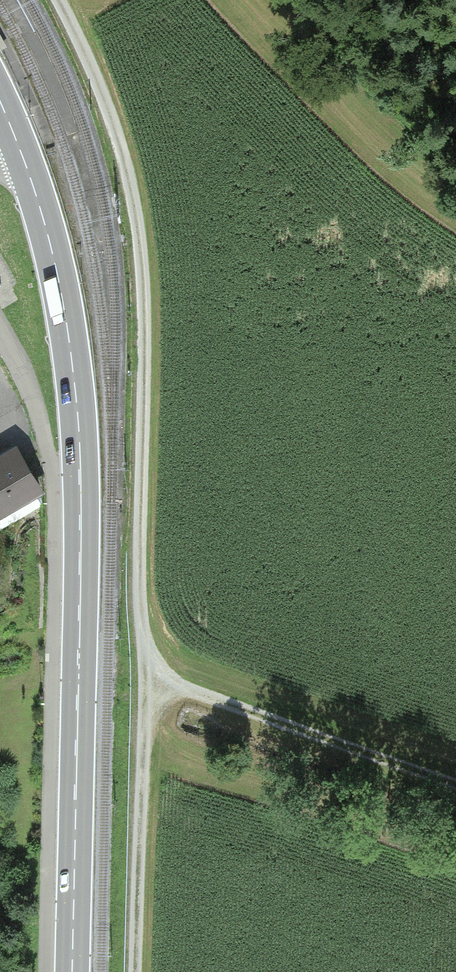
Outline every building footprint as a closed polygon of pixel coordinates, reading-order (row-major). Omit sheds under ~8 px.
[(43,486),(16,439),(0,448),(0,511),(43,486)]
